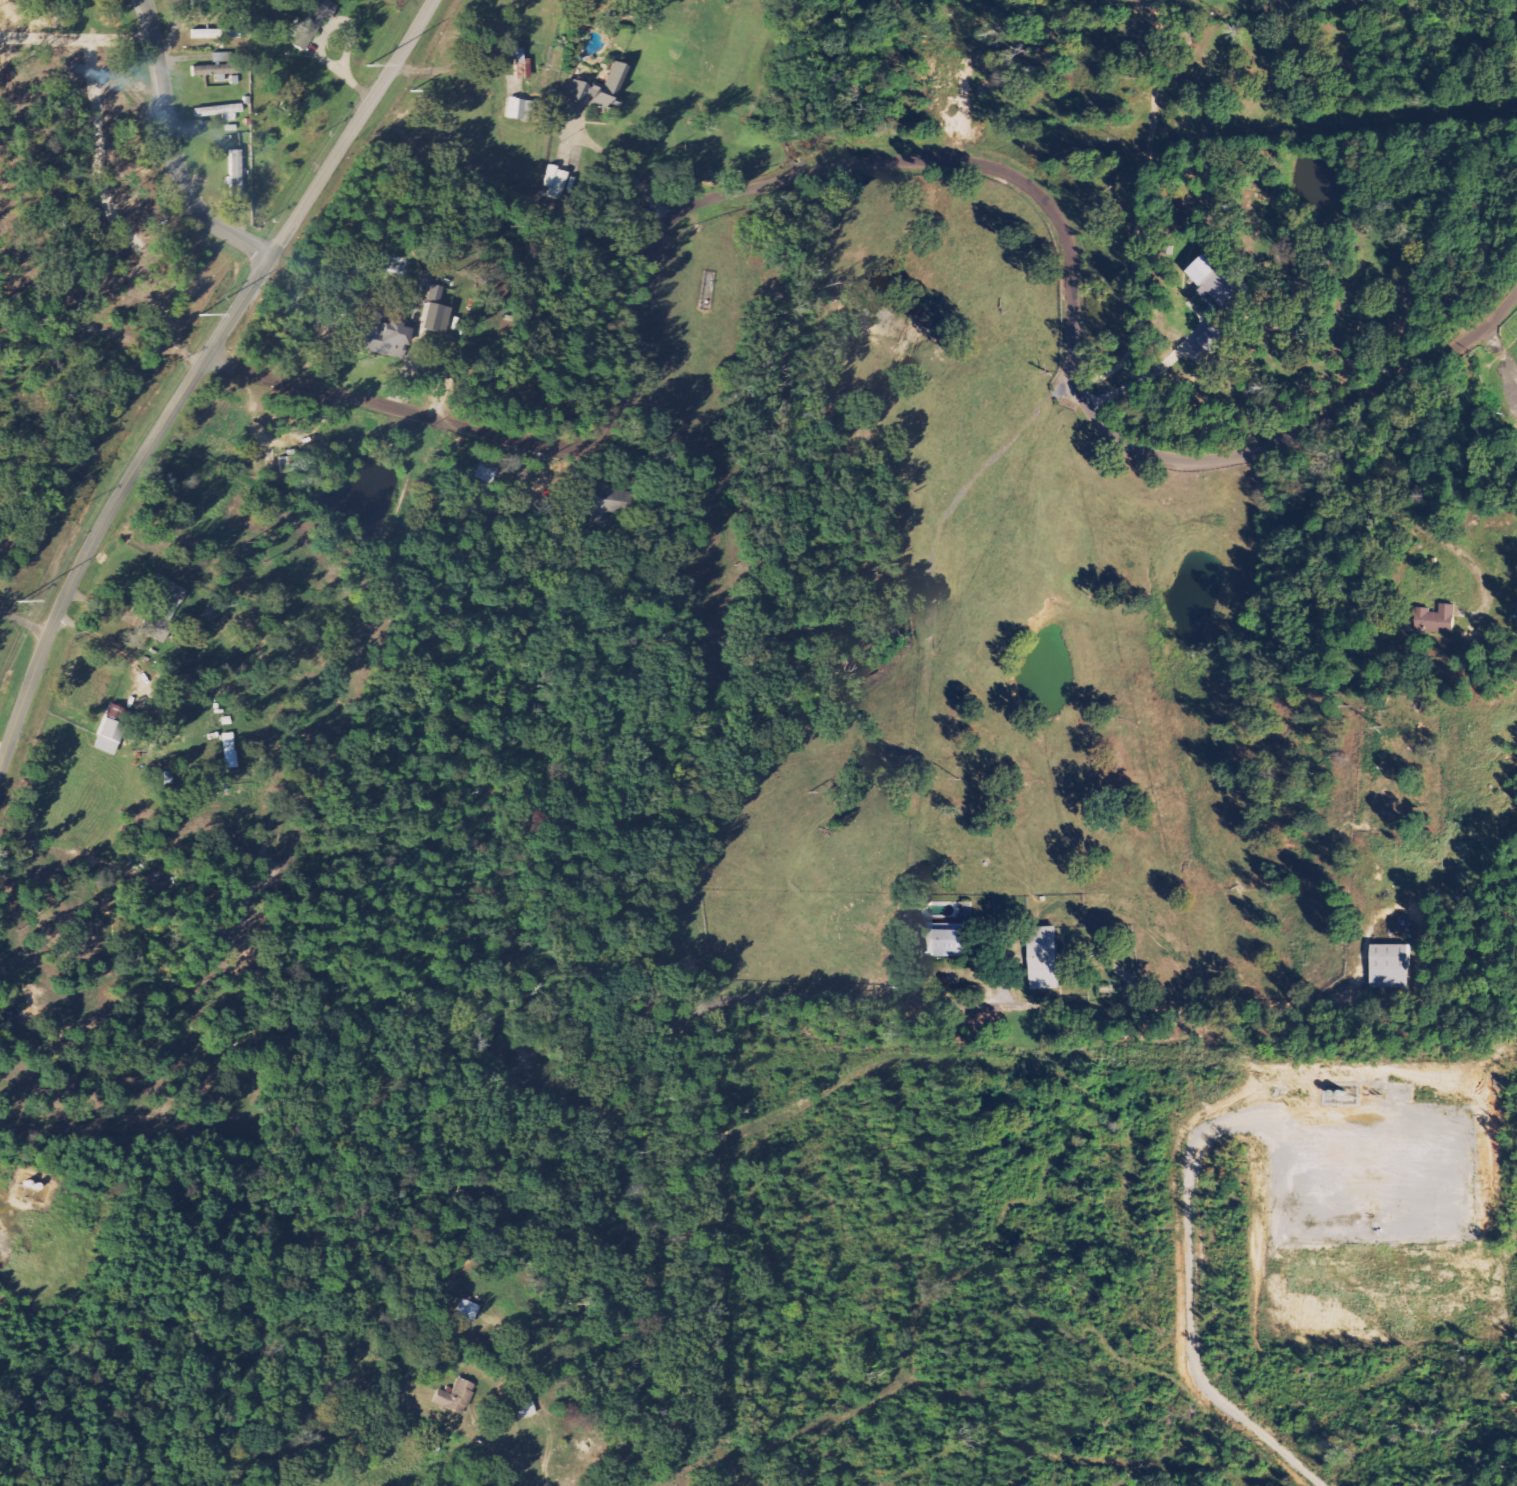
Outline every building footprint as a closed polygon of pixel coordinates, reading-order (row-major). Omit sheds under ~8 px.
[(335,4),(328,0),(314,0),(303,19),(299,16),(291,30),(296,33),(290,44),(307,53),(335,4)] [(233,53),(214,53),(213,62),(233,63),(233,53)] [(627,67),(612,62),(603,90),(572,79),(565,97),(584,104),(587,97),(593,99),(590,105),(611,112),(627,67)] [(193,66),(193,76),(240,75),(240,64),(193,66)] [(293,116),(302,105),(291,96),(282,107),(293,116)] [(507,118),(532,121),(535,102),(509,99),(507,118)] [(242,151),(231,151),(232,198),(243,197),(242,151)] [(552,189),(549,197),(561,201),(569,172),(550,167),(544,187),(552,189)] [(1234,278),(1215,255),(1195,271),(1211,290),(1226,308),(1252,286),(1241,273),(1234,278)] [(421,286),(431,288),(433,273),(423,272),(421,286)] [(422,330),(444,335),(451,307),(440,304),(444,288),(432,285),(422,330)] [(413,327),(384,320),(383,324),(376,322),(374,330),(358,326),(353,348),(398,359),(400,348),(407,349),(413,327)] [(1211,356),(1234,335),(1222,322),(1199,343),(1211,356)] [(584,511),(620,512),(621,489),(584,488),(584,511)] [(141,632),(164,644),(173,626),(169,624),(186,590),(163,580),(155,596),(158,597),(141,632)] [(1418,632),(1457,633),(1458,605),(1443,604),(1442,611),(1418,610),(1418,632)] [(93,749),(113,757),(125,728),(105,719),(93,749)] [(925,958),(974,958),(974,925),(962,925),(962,930),(925,930),(925,958)] [(1034,990),(1064,989),(1063,927),(1032,928),(1034,990)] [(1413,946),(1377,945),(1376,989),(1413,989),(1413,946)] [(472,1325),(480,1307),(463,1299),(455,1318),(472,1325)] [(433,1405),(465,1416),(476,1385),(458,1379),(452,1395),(438,1390),(433,1405)] [(516,1401),(520,1419),(535,1415),(531,1397),(516,1401)]
